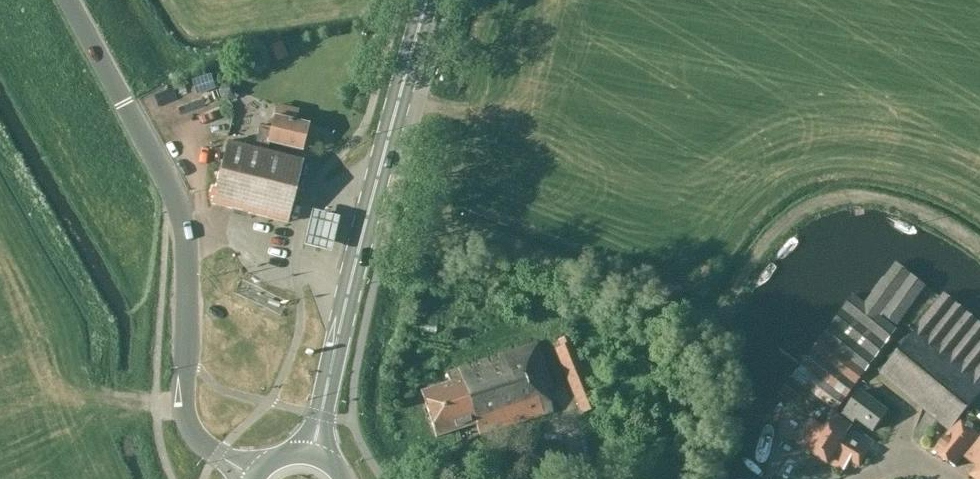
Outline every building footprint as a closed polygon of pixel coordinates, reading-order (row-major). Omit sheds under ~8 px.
[(281,42),(270,47),(277,62),(288,56),(281,42)] [(267,152),(269,143),(302,151),(308,125),(273,117),(270,132),(260,129),(255,149),(227,142),(212,205),(288,223),(303,161),(267,152)] [(341,217),(315,211),(306,246),(332,252),(341,217)] [(422,254),(421,259),(420,261),(428,264),(431,256),(422,254)] [(880,316),(883,314),(912,274),(898,263),(866,305),(880,316)] [(927,286),(912,274),(883,314),(898,326),(927,286)] [(950,432),(971,406),(970,406),(979,395),(979,323),(944,293),(941,297),(919,324),(921,326),(881,375),(950,432)] [(855,296),(822,339),(866,372),(898,330),(880,316),(866,305),(855,296)] [(556,349),(581,414),(597,408),(572,343),(569,336),(558,340),(561,347),(556,349)] [(822,339),(813,352),(857,385),(866,372),(822,339)] [(477,424),(480,432),(552,409),(546,390),(553,388),(539,345),(449,373),(452,383),(423,391),(437,437),(477,424)] [(813,352),(803,365),(847,398),(857,385),(813,352)] [(803,365),(793,378),(837,411),(847,398),(803,365)] [(854,425),(836,413),(837,411),(793,378),(782,393),(813,419),(817,414),(848,434),(854,425)] [(854,423),(858,418),(874,430),(888,412),(866,395),(860,391),(843,415),(854,423)] [(950,432),(933,453),(956,468),(964,458),(976,468),(970,477),(973,478),(979,478),(979,414),(971,406),(950,432)] [(847,437),(848,434),(817,414),(813,419),(798,443),(845,473),(852,461),(861,467),(870,452),(847,437)]
